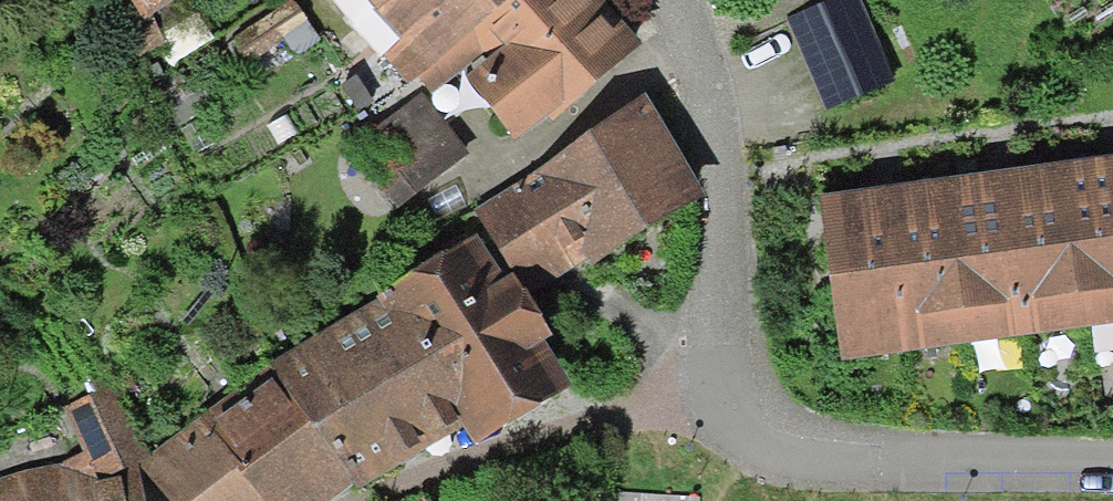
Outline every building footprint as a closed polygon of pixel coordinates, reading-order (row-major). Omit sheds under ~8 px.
[(145,23),(184,0),(131,0),(145,23)] [(379,10),(391,0),(370,0),(379,10)] [(519,0),(391,0),(379,10),(404,43),(388,55),(422,98),(483,48),(474,37),(519,0)] [(596,0),(519,0),(474,37),(483,48),(493,60),(467,81),(518,144),(553,115),(557,120),(640,53),(596,0)] [(788,21),(825,110),(897,81),(863,0),(839,0),(788,21)] [(293,4),(237,39),(251,62),(308,28),(293,4)] [(179,75),(149,92),(159,110),(189,93),(179,75)] [(465,154),(422,99),(357,148),(400,204),(465,154)] [(474,214),(484,231),(524,293),(585,254),(591,263),(698,195),(642,107),(474,214)] [(1070,169),(1091,331),(1112,327),(1112,163),(1070,169)] [(1070,169),(1008,178),(1027,342),(1091,331),(1070,169)] [(1008,178),(949,185),(968,349),(1027,342),(1008,178)] [(949,185),(887,192),(906,352),(968,349),(949,185)] [(887,192),(822,200),(842,360),(906,352),(887,192)] [(379,294),(462,431),(474,451),(569,393),(541,346),(551,340),(524,293),(484,231),(379,294)] [(462,431),(379,294),(267,365),(275,377),(359,488),(357,492),(462,431)] [(275,377),(219,420),(214,413),(144,466),(170,500),(342,500),(359,488),(275,377)] [(133,464),(151,459),(118,386),(66,408),(84,453),(58,468),(25,476),(0,483),(0,500),(141,500),(133,464)]
